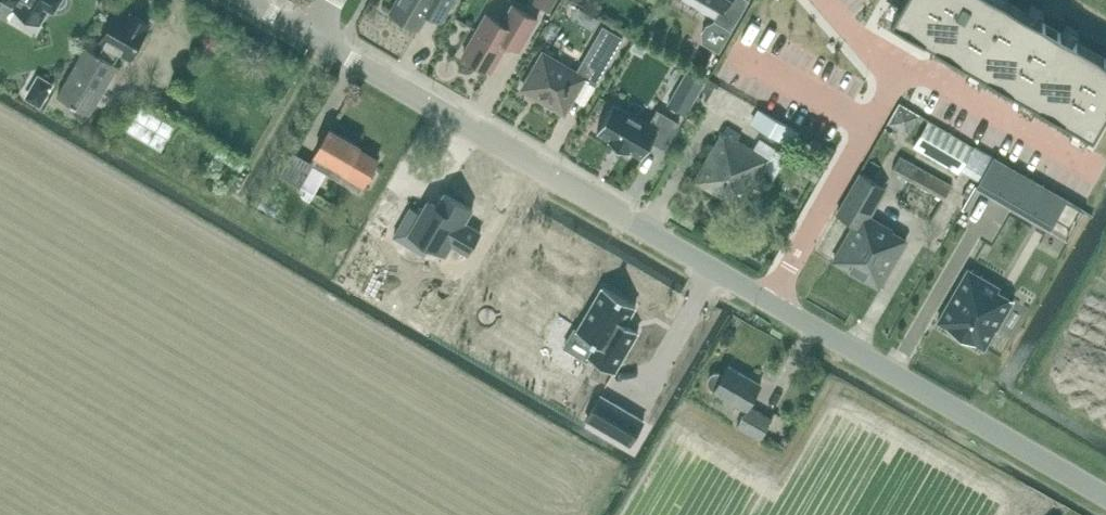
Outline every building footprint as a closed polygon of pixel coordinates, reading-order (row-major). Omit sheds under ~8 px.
[(40,22),(50,6),(54,9),(59,0),(3,0),(40,22)] [(390,12),(419,28),(428,13),(435,0),(397,0),(390,12)] [(448,10),(454,0),(441,0),(449,5),(447,9),(448,10)] [(549,9),(554,0),(533,0),(549,9)] [(721,10),(714,22),(707,24),(702,33),(703,41),(719,50),(749,0),(704,0),(721,10)] [(891,21),(924,40),(925,41),(926,40),(936,47),(936,48),(937,48),(961,62),(971,67),(985,75),(988,77),(1013,92),(1023,97),(1037,105),(1040,107),(1064,122),(1065,121),(1075,127),(1089,135),(1094,138),(1105,116),(1105,59),(1073,41),(1061,34),(1038,20),(1026,14),(1003,0),(904,0),(902,3),(894,17),(891,21)] [(508,43),(520,49),(538,19),(513,5),(502,23),(486,14),(463,54),(492,70),(508,43)] [(86,45),(57,94),(90,113),(118,65),(114,62),(120,53),(129,59),(150,23),(133,14),(130,18),(118,10),(101,41),(105,44),(99,53),(86,45)] [(552,19),(547,28),(554,33),(559,23),(552,19)] [(584,78),(596,84),(623,37),(603,26),(577,72),(543,52),(523,88),(546,102),(547,105),(555,109),(558,109),(565,112),(584,78)] [(647,26),(642,35),(655,42),(660,33),(647,26)] [(39,76),(27,97),(40,104),(52,83),(39,76)] [(694,102),(675,92),(667,105),(686,115),(694,102)] [(664,148),(679,123),(657,110),(649,124),(614,103),(597,131),(609,138),(608,140),(629,152),(630,150),(642,158),(652,141),(664,148)] [(158,105),(147,131),(184,146),(194,119),(158,105)] [(778,118),(769,133),(786,143),(795,128),(778,118)] [(959,172),(973,149),(975,147),(929,120),(914,145),(959,172)] [(741,207),(770,157),(739,139),(743,134),(727,125),(722,134),(694,180),(741,207)] [(331,128),(312,162),(293,150),(279,174),(300,186),(312,164),(360,191),(378,158),(359,148),(360,145),(331,128)] [(216,168),(222,159),(241,170),(245,164),(219,148),(210,164),(216,168)] [(892,170),(944,199),(953,184),(900,155),(892,170)] [(995,155),(977,185),(980,187),(1051,228),(1067,201),(1069,198),(995,155)] [(860,174),(837,214),(855,223),(834,260),(879,287),(907,240),(906,238),(864,211),(878,185),(860,174)] [(417,210),(400,239),(415,247),(417,244),(420,238),(452,257),(459,245),(474,253),(485,233),(471,225),(478,212),(469,207),(472,203),(457,195),(454,198),(450,196),(442,209),(433,203),(426,215),(417,210)] [(969,269),(938,322),(985,349),(996,330),(997,330),(1014,300),(998,291),(1001,287),(969,269)] [(596,281),(569,326),(592,340),(584,354),(612,371),(638,327),(624,319),(633,303),(596,281)] [(714,373),(712,375),(710,376),(709,378),(709,379),(708,382),(708,383),(709,386),(710,387),(711,389),(712,390),(714,391),(713,391),(746,410),(736,426),(760,439),(772,417),(750,404),(762,383),(729,365),(723,374),(721,373),(718,372),(716,372),(714,373)] [(595,386),(579,413),(626,441),(642,414),(595,386)]
